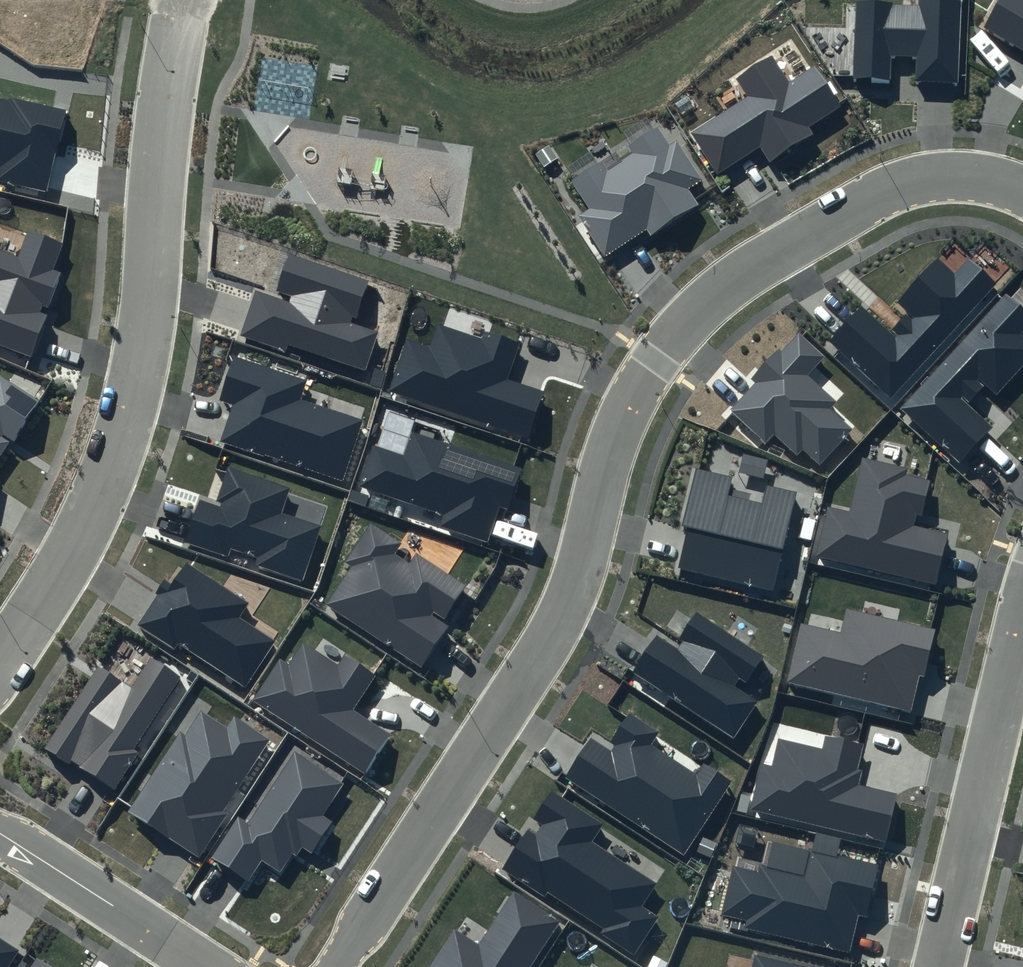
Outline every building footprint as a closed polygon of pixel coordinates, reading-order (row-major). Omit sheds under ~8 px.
[(856,2),(853,78),(890,80),(891,54),(917,55),(916,81),(958,83),(961,0),(919,0),(919,4),(856,2)] [(984,28),(1022,50),(1022,0),(1001,0),(984,28)] [(747,96),(690,133),(717,174),(761,146),(771,162),(813,135),(809,128),(842,106),(814,64),(790,80),(772,54),(735,78),(747,96)] [(0,97),(0,181),(49,192),(66,112),(0,97)] [(602,162),(571,182),(588,208),(578,215),(605,256),(647,229),(652,237),(701,206),(690,189),(703,181),(677,141),(669,146),(657,128),(629,146),(634,154),(608,170),(602,162)] [(0,249),(0,346),(32,358),(48,315),(39,312),(42,305),(47,307),(61,271),(54,269),(64,243),(27,229),(17,256),(0,249)] [(369,283),(287,254),(274,291),(292,297),(290,303),(256,291),(241,335),(283,350),(286,343),(365,371),(379,331),(350,321),(352,317),(356,318),(369,283)] [(995,284),(968,258),(954,273),(938,258),(897,302),(909,313),(889,334),(861,307),(830,341),(891,396),(995,284)] [(899,409),(959,464),(993,427),(967,403),(984,385),(995,395),(1022,365),(1022,337),(1020,334),(1022,332),(1022,309),(1006,293),(899,409)] [(520,343),(484,331),(481,339),(438,325),(431,348),(407,340),(390,391),(531,438),(547,392),(508,379),(520,343)] [(753,383),(728,410),(765,443),(774,434),(797,454),(803,448),(820,463),(851,429),(830,410),(837,402),(807,375),(824,357),(798,334),(781,352),(778,350),(750,380),(753,383)] [(306,379),(234,355),(219,400),(234,405),(222,440),(343,480),(363,421),(299,400),(306,379)] [(0,373),(0,457),(11,440),(15,442),(42,400),(0,373)] [(523,469),(412,432),(405,455),(371,444),(357,485),(445,514),(441,526),(487,542),(499,507),(509,510),(523,469)] [(907,467),(861,457),(849,511),(827,506),(815,556),(936,584),(948,532),(914,524),(916,514),(921,515),(929,481),(906,475),(907,467)] [(292,487),(228,465),(215,502),(221,504),(219,507),(198,500),(184,540),(226,554),(228,546),(258,557),(256,565),(302,580),(320,525),(283,513),(292,487)] [(732,476),(695,467),(680,526),(687,528),(677,569),(774,592),(798,492),(765,484),(761,502),(728,494),(732,476)] [(401,543),(371,523),(345,561),(354,567),(329,605),(422,667),(450,626),(442,620),(465,585),(417,553),(409,565),(393,554),(401,543)] [(166,582),(138,624),(174,648),(178,642),(246,687),(276,641),(240,617),(249,604),(186,562),(171,585),(166,582)] [(936,630),(847,609),(841,632),(800,622),(786,683),(910,712),(919,676),(925,677),(936,630)] [(764,657),(697,611),(678,639),(683,642),(677,650),(656,636),(632,673),(731,739),(757,699),(736,685),(740,679),(746,683),(764,657)] [(337,664),(303,642),(288,665),(279,659),(252,700),(366,775),(391,737),(351,711),(375,674),(344,654),(337,664)] [(131,688),(97,667),(46,747),(114,789),(138,752),(134,749),(180,676),(151,658),(131,688)] [(269,738),(234,716),(227,728),(201,712),(186,736),(181,732),(130,812),(199,857),(228,812),(224,810),(269,738)] [(659,732),(629,712),(611,741),(617,745),(612,753),(591,739),(566,777),(684,855),(733,781),(704,762),(696,775),(650,745),(659,732)] [(863,746),(826,737),(823,750),(777,739),(771,766),(761,763),(749,810),(885,843),(896,795),(859,786),(862,772),(857,770),(863,746)] [(343,784),(295,752),(248,823),(238,816),(209,859),(247,884),(263,861),(281,873),(293,854),(297,856),(302,847),(311,853),(332,822),(322,815),(343,784)] [(604,825),(551,790),(532,818),(541,825),(534,835),(528,831),(503,868),(544,896),(547,892),(603,929),(600,933),(634,955),(659,917),(643,906),(657,884),(593,841),(604,825)] [(810,850),(773,841),(767,867),(760,866),(758,873),(734,867),(723,914),(748,919),(746,927),(849,951),(858,915),(867,917),(879,866),(839,856),(843,839),(815,832),(810,850)] [(513,891),(478,945),(453,929),(429,966),(530,966),(560,921),(513,891)] [(20,950),(0,937),(0,966),(8,966),(20,950)] [(757,956),(754,966),(803,966),(757,956)] [(37,959),(31,966),(49,966),(37,959)]
